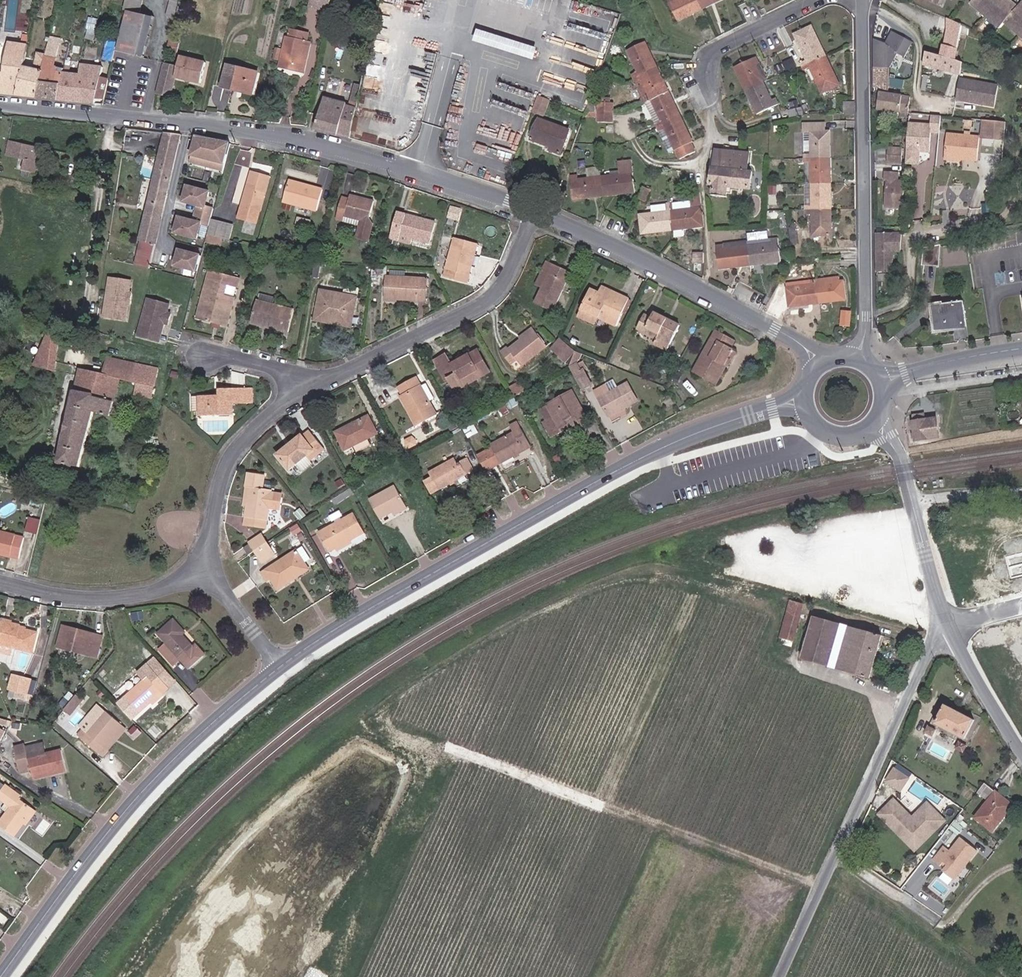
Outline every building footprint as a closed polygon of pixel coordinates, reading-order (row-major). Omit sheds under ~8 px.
[(6,23),(16,24),(17,0),(7,0),(6,15),(6,23)] [(128,0),(124,0),(122,9),(125,10),(114,52),(142,59),(152,18),(138,14),(141,3),(128,0)] [(313,8),(333,9),(334,0),(314,0),(313,8)] [(347,138),(399,151),(411,144),(421,133),(437,54),(445,0),(379,0),(347,138)] [(674,2),(673,0),(668,0),(667,0),(677,21),(722,0),(677,0),(674,2)] [(967,4),(996,28),(1001,22),(1021,40),(1021,6),(1021,5),(1019,3),(1013,9),(1011,7),(1005,1),(1006,0),(970,0),(967,4)] [(1016,0),(1011,7),(1013,9),(1019,3),(1016,0)] [(958,25),(944,19),(938,54),(953,57),(958,25)] [(838,82),(809,25),(792,32),(805,58),(799,61),(801,67),(808,64),(820,90),(838,82)] [(533,61),(536,48),(476,30),(472,42),(533,61)] [(596,46),(598,38),(578,31),(575,40),(596,46)] [(882,44),(871,39),(871,67),(886,68),(894,51),(901,38),(889,31),(882,44)] [(61,73),(62,69),(53,67),(58,43),(52,42),(53,37),(48,36),(43,56),(34,98),(56,100),(61,73)] [(289,69),(301,71),(308,42),(283,37),(278,63),(290,65),(289,69)] [(902,55),(909,42),(901,38),(894,51),(902,55)] [(16,96),(21,66),(26,40),(21,41),(21,46),(0,43),(0,94),(16,96)] [(110,66),(114,44),(104,41),(99,63),(110,66)] [(655,125),(659,133),(665,130),(676,151),(681,160),(697,153),(692,143),(693,142),(643,43),(625,51),(635,71),(630,74),(634,81),(639,79),(661,122),(655,125)] [(592,65),(595,58),(581,51),(577,59),(586,63),(587,62),(592,65)] [(938,54),(922,52),(920,67),(958,74),(961,60),(953,57),(938,54)] [(31,67),(21,66),(16,96),(34,98),(43,56),(34,54),(31,67)] [(795,65),(790,56),(781,61),(786,70),(795,65)] [(757,62),(754,57),(733,67),(757,114),(778,104),(775,97),(771,100),(753,64),(757,62)] [(162,63),(161,65),(154,94),(169,97),(173,80),(198,86),(202,65),(177,59),(175,68),(172,67),(173,60),(163,58),(162,63)] [(80,75),(77,75),(71,101),(93,104),(95,96),(98,78),(100,69),(93,68),(94,65),(89,65),(89,67),(81,66),(80,75)] [(255,72),(226,65),(221,86),(251,93),(255,72)] [(328,68),(314,65),(312,74),(312,76),(321,78),(322,73),(326,74),(328,68)] [(886,68),(871,67),(871,86),(879,87),(886,87),(886,68)] [(71,101),(77,75),(61,73),(56,100),(71,101)] [(107,80),(98,78),(95,96),(103,97),(107,80)] [(634,81),(655,125),(661,122),(639,79),(634,81)] [(956,84),(952,104),(991,111),(995,91),(956,84)] [(899,94),(886,92),(878,91),(876,108),(897,112),(899,94)] [(897,112),(905,113),(908,96),(899,94),(897,112)] [(312,129),(347,138),(354,106),(321,98),(312,129)] [(548,102),(538,99),(533,113),(543,117),(548,102)] [(599,101),(588,100),(583,114),(597,115),(599,101)] [(851,112),(851,100),(842,100),(842,111),(851,112)] [(614,103),(599,101),(597,115),(597,122),(612,123),(614,103)] [(929,127),(907,125),(905,159),(918,160),(918,154),(928,154),(930,134),(937,135),(938,118),(930,117),(929,127)] [(558,155),(566,131),(534,120),(527,140),(546,147),(546,150),(558,155)] [(822,121),(801,121),(802,161),(809,161),(809,208),(803,208),(802,215),(810,216),(809,240),(827,240),(827,129),(821,129),(822,121)] [(1002,123),(985,122),(983,139),(1001,140),(1002,123)] [(665,130),(659,133),(670,154),(676,151),(665,130)] [(167,191),(180,135),(165,133),(152,188),(167,191)] [(958,157),(958,160),(976,161),(979,138),(946,135),(944,156),(958,157)] [(219,169),(226,140),(195,137),(188,162),(219,169)] [(22,170),(35,172),(41,147),(10,140),(6,156),(24,160),(22,170)] [(236,162),(248,165),(252,151),(240,147),(236,162)] [(886,148),(886,155),(901,157),(901,149),(886,148)] [(743,172),(746,155),(715,151),(712,167),(711,167),(708,185),(710,185),(709,196),(722,198),(724,187),(746,190),(748,172),(743,172)] [(901,157),(886,155),(885,163),(901,164),(901,157)] [(242,206),(260,211),(270,176),(251,171),(242,206)] [(634,196),(631,172),(625,173),(626,177),(576,183),(576,178),(570,179),(573,203),(634,196)] [(901,209),(903,182),(896,181),(896,174),(883,172),(883,181),(886,181),(885,207),(901,209)] [(283,202),(317,211),(323,189),(289,180),(283,202)] [(938,185),(938,206),(979,207),(980,187),(938,185)] [(205,225),(209,209),(201,207),(205,192),(187,187),(185,194),(184,193),(182,202),(196,206),(192,222),(178,218),(176,227),(177,227),(175,233),(194,238),(197,223),(205,225)] [(137,267),(149,270),(155,245),(167,191),(152,188),(139,241),(140,242),(144,242),(137,267)] [(646,203),(651,191),(644,189),(639,200),(646,203)] [(349,198),(342,196),(336,220),(344,222),(345,216),(361,220),(360,226),(356,239),(369,242),(373,225),(369,219),(374,201),(350,195),(349,198)] [(694,202),(695,197),(688,198),(689,206),(647,210),(648,217),(640,217),(642,236),(702,230),(699,203),(694,202)] [(256,223),(260,211),(242,206),(238,218),(256,223)] [(390,238),(411,244),(412,238),(430,243),(436,223),(397,212),(390,238)] [(345,216),(344,222),(360,226),(361,220),(345,216)] [(233,226),(211,220),(207,235),(208,235),(223,239),(229,240),(233,226)] [(900,233),(874,234),(876,272),(887,272),(886,252),(898,252),(900,233)] [(223,239),(208,235),(206,242),(221,246),(223,239)] [(444,276),(467,282),(477,245),(454,239),(444,276)] [(778,265),(775,241),(769,242),(770,247),(721,252),(720,247),(713,248),(716,271),(778,265)] [(135,266),(137,267),(144,242),(140,242),(135,266)] [(936,268),(938,248),(921,251),(919,266),(936,268)] [(193,271),(197,256),(178,251),(177,257),(175,257),(173,266),(193,271)] [(702,263),(702,253),(692,253),(692,264),(702,263)] [(536,285),(541,287),(552,263),(546,261),(536,285)] [(552,263),(541,287),(534,303),(553,312),(572,273),(552,263)] [(208,291),(201,321),(227,327),(235,297),(226,295),(228,286),(237,288),(240,278),(209,270),(204,290),(208,291)] [(405,277),(390,276),(386,276),(385,300),(426,302),(428,278),(405,277)] [(119,304),(126,305),(128,306),(131,294),(128,293),(130,282),(111,278),(108,293),(109,295),(108,301),(106,302),(104,317),(116,319),(119,304)] [(840,305),(838,286),(835,286),(834,282),(828,283),(828,287),(793,290),(792,285),(785,285),(786,290),(782,290),(784,309),(840,305)] [(343,294),(357,297),(358,288),(345,285),(343,294)] [(617,301),(620,294),(603,286),(600,293),(617,301)] [(581,310),(597,317),(617,326),(629,299),(620,294),(617,301),(600,293),(590,289),(581,310)] [(197,319),(201,321),(208,291),(204,290),(197,319)] [(343,320),(342,326),(351,327),(357,297),(343,294),(320,290),(317,308),(324,309),(323,316),(343,320)] [(250,324),(288,333),(294,310),(273,304),(274,297),(261,293),(259,301),(256,300),(250,324)] [(137,335),(153,340),(158,322),(163,323),(166,324),(169,313),(165,312),(167,305),(146,299),(137,335)] [(965,326),(961,300),(932,304),(935,329),(965,326)] [(123,320),(126,305),(119,304),(116,319),(123,320)] [(314,320),(342,326),(343,320),(323,316),(324,309),(317,308),(314,320)] [(837,325),(850,326),(852,310),(839,309),(837,325)] [(594,324),(597,317),(581,310),(578,317),(594,324)] [(654,344),(667,351),(680,325),(654,313),(651,318),(644,315),(637,328),(657,338),(654,344)] [(158,322),(153,340),(158,341),(163,323),(158,322)] [(58,325),(52,323),(51,331),(49,332),(33,363),(52,369),(58,325)] [(519,338),(520,340),(521,341),(534,331),(532,329),(519,338)] [(705,359),(697,374),(716,384),(726,366),(724,365),(733,348),(731,347),(734,340),(716,330),(701,356),(705,359)] [(521,341),(520,340),(509,349),(507,347),(502,351),(512,363),(517,359),(523,365),(545,347),(534,331),(521,341)] [(551,350),(559,356),(568,345),(560,338),(551,350)] [(567,363),(576,352),(568,345),(559,356),(567,363)] [(724,365),(726,366),(727,367),(736,350),(733,348),(724,365)] [(453,366),(452,364),(446,353),(434,360),(444,379),(447,378),(454,392),(489,372),(477,350),(460,360),(460,362),(453,366)] [(693,372),(697,374),(705,359),(701,356),(693,372)] [(150,389),(155,369),(122,361),(106,357),(102,374),(77,369),(55,461),(76,466),(90,412),(108,416),(117,381),(135,385),(150,389)] [(581,370),(583,369),(587,367),(583,360),(577,363),(581,370)] [(570,367),(582,390),(592,385),(583,369),(581,370),(577,363),(570,367)] [(398,388),(402,395),(409,407),(407,408),(416,425),(436,414),(417,377),(398,388)] [(509,388),(515,397),(525,391),(521,381),(509,388)] [(605,392),(609,389),(606,384),(594,391),(609,417),(637,400),(627,382),(610,392),(606,394),(605,392)] [(148,400),(150,389),(135,385),(132,396),(148,400)] [(219,396),(197,397),(197,411),(197,416),(234,415),(234,404),(254,403),(254,388),(219,389),(219,396)] [(552,438),(570,428),(566,421),(573,417),(574,419),(576,417),(579,423),(587,419),(572,391),(546,406),(552,417),(543,422),(552,438)] [(409,407),(402,395),(400,396),(407,408),(409,407)] [(922,414),(911,416),(912,421),(911,421),(913,438),(926,437),(926,434),(936,433),(934,418),(922,419),(922,414)] [(344,450),(353,446),(367,438),(377,433),(368,416),(336,432),(344,450)] [(566,421),(570,428),(579,423),(576,417),(574,419),(573,417),(566,421)] [(514,456),(519,453),(531,447),(517,422),(510,426),(513,432),(490,445),(500,463),(514,456)] [(323,450),(309,431),(303,436),(302,435),(277,455),(289,471),(307,456),(311,460),(323,450)] [(367,438),(353,446),(356,452),(371,445),(367,438)] [(449,484),(454,481),(475,470),(468,457),(457,463),(454,458),(429,472),(432,478),(423,483),(430,494),(449,484)] [(249,488),(246,507),(244,525),(266,528),(271,490),(263,489),(264,475),(247,473),(245,487),(249,488)] [(380,520),(392,513),(405,505),(394,486),(368,500),(380,520)] [(282,492),(271,490),(269,507),(280,509),(282,492)] [(31,505),(40,507),(42,498),(33,496),(31,505)] [(405,505),(392,513),(394,517),(407,509),(405,505)] [(335,548),(350,540),(364,532),(353,513),(342,520),(335,523),(318,532),(328,553),(335,548)] [(9,523),(0,520),(0,527),(7,529),(9,523)] [(292,529),(296,535),(303,531),(298,524),(292,529)] [(19,559),(24,537),(0,531),(0,555),(11,558),(11,557),(19,559)] [(250,544),(255,551),(267,543),(262,534),(249,542),(250,544)] [(352,543),(350,540),(335,548),(337,551),(352,543)] [(267,543),(255,551),(262,563),(275,555),(267,543)] [(244,548),(248,555),(255,551),(250,544),(244,548)] [(314,561),(303,545),(261,574),(266,582),(270,579),(277,590),(310,568),(308,565),(314,561)] [(783,643),(793,646),(804,604),(789,600),(779,637),(784,639),(783,643)] [(814,616),(802,660),(869,678),(882,635),(814,616)] [(32,652),(36,634),(18,629),(19,626),(2,621),(0,630),(0,653),(13,656),(15,648),(32,652)] [(183,634),(172,622),(158,634),(167,644),(159,651),(174,666),(179,661),(188,671),(204,657),(195,647),(192,649),(180,637),(183,634)] [(78,633),(62,629),(57,647),(97,657),(102,636),(78,630),(78,633)] [(177,682),(155,657),(148,664),(159,678),(169,689),(177,682)] [(9,690),(28,695),(31,680),(13,675),(9,690)] [(162,692),(164,694),(169,689),(159,678),(154,683),(148,676),(125,697),(140,713),(151,702),(162,692)] [(36,689),(30,687),(28,695),(34,697),(36,689)] [(164,694),(162,692),(151,702),(153,705),(164,694)] [(77,695),(64,711),(70,716),(83,700),(77,695)] [(935,724),(964,739),(974,720),(945,705),(935,724)] [(87,732),(84,729),(78,736),(99,753),(103,748),(122,726),(105,711),(93,726),(87,732)] [(89,723),(84,729),(87,732),(93,726),(89,723)] [(122,726),(103,748),(107,751),(126,729),(122,726)] [(924,732),(932,736),(935,731),(927,726),(924,732)] [(43,743),(26,748),(28,759),(45,754),(43,743)] [(955,748),(963,753),(966,747),(958,743),(955,748)] [(32,771),(33,776),(48,773),(48,776),(66,771),(61,750),(45,754),(28,759),(26,748),(25,745),(14,748),(21,773),(32,771)] [(886,779),(899,787),(906,777),(893,768),(886,779)] [(984,783),(977,792),(986,800),(972,818),(992,833),(1010,811),(1008,809),(1011,804),(995,790),(994,791),(984,783)] [(6,812),(0,821),(0,826),(15,837),(24,824),(26,826),(36,811),(19,799),(21,795),(6,784),(0,793),(0,799),(5,803),(10,807),(6,812)] [(878,813),(889,825),(891,823),(909,841),(920,841),(931,830),(933,832),(945,821),(927,803),(914,815),(915,816),(913,819),(893,799),(878,813)] [(1,808),(6,812),(10,807),(5,803),(1,808)] [(959,814),(954,820),(957,823),(963,817),(959,814)] [(891,823),(889,825),(915,851),(933,832),(931,830),(920,841),(909,841),(891,823)] [(942,871),(953,880),(976,851),(960,838),(949,851),(943,847),(932,860),(938,865),(941,861),(947,866),(942,871)]
